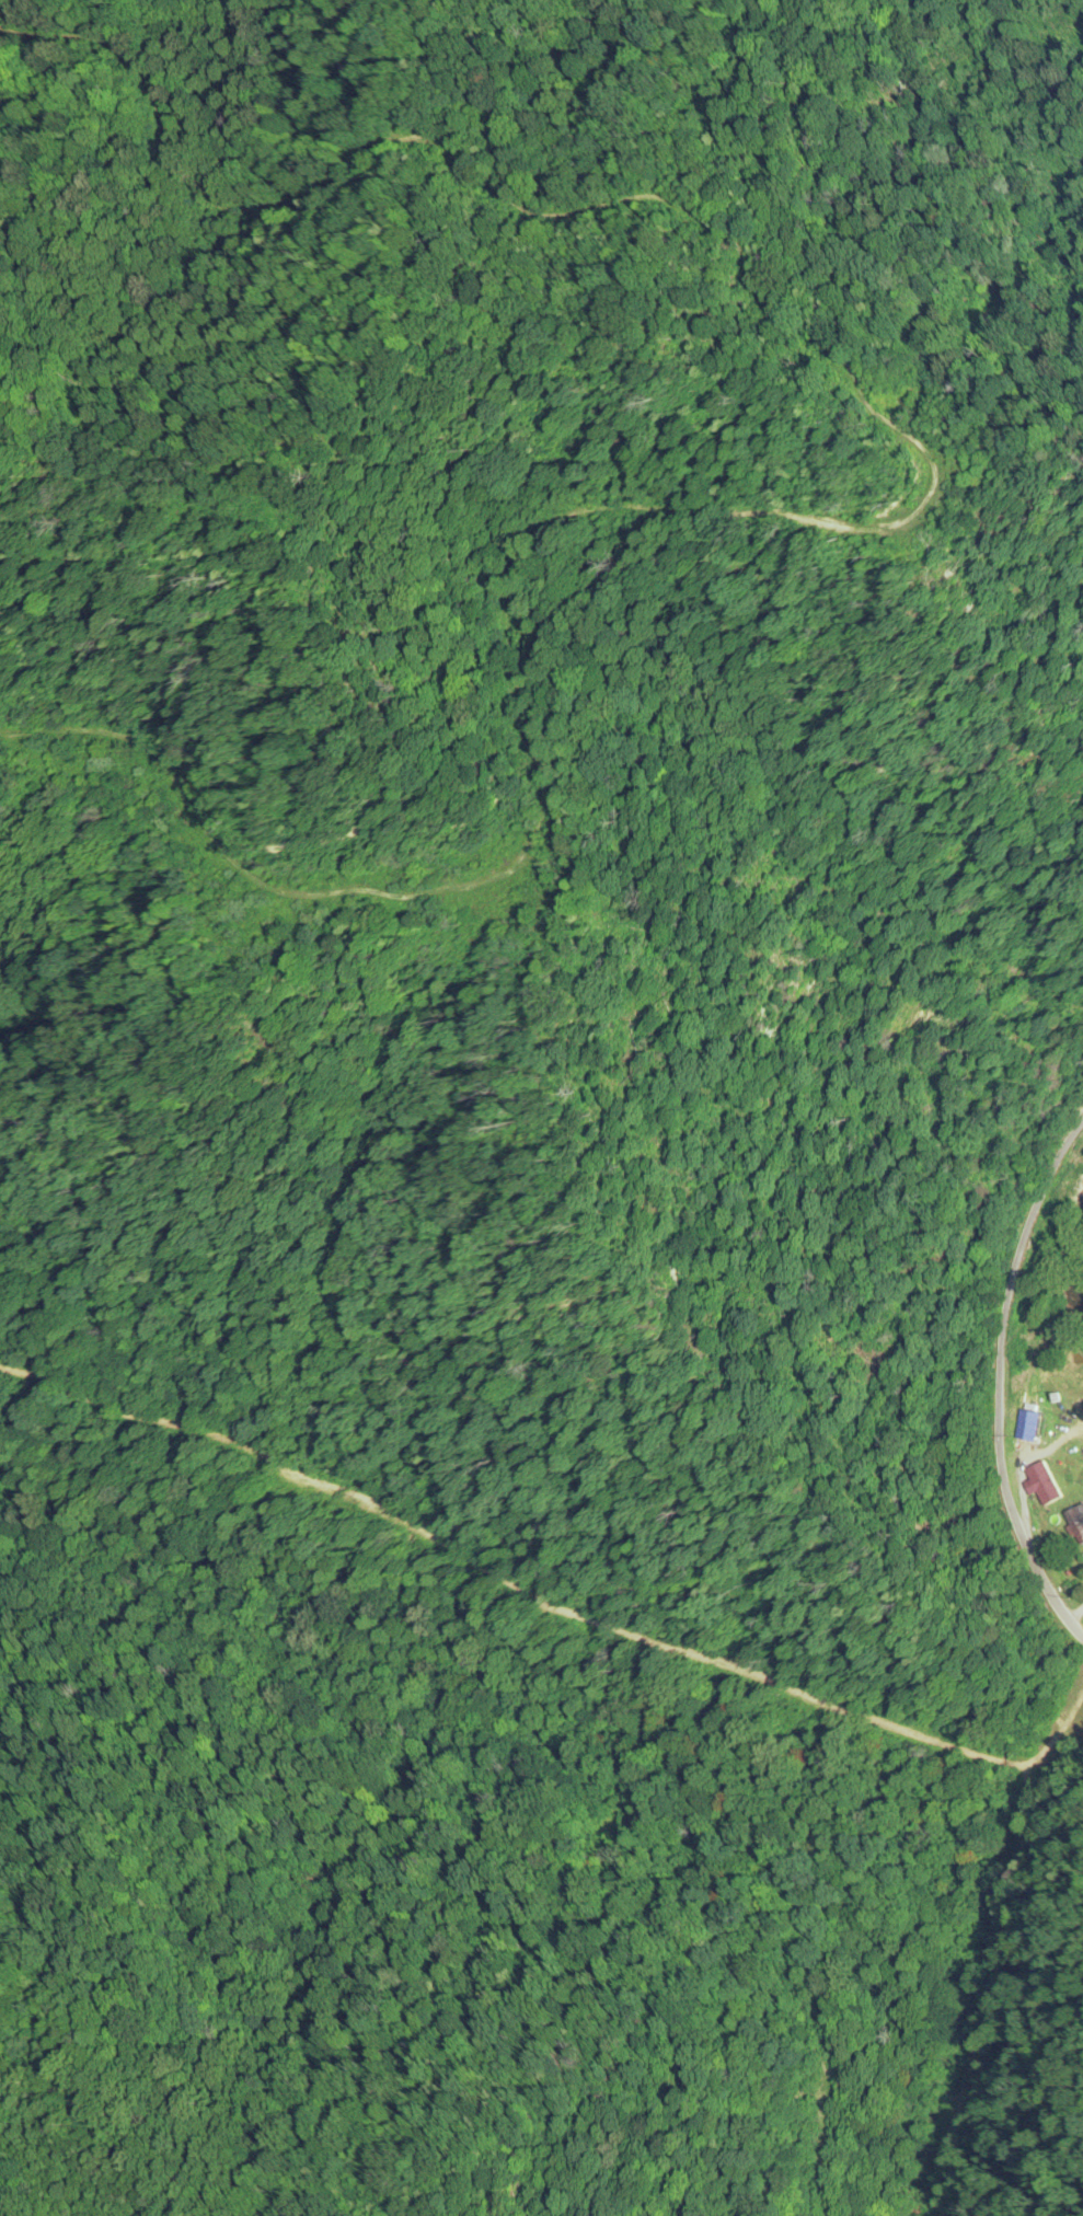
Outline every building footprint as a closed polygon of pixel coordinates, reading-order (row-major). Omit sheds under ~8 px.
[(1037,1427),(1037,1400),(1017,1400),(1017,1427),(1037,1427)] [(1063,1498),(1046,1462),(1027,1471),(1045,1507),(1063,1498)] [(1065,1515),(1081,1547),(1082,1546),(1082,1505),(1065,1515)]
